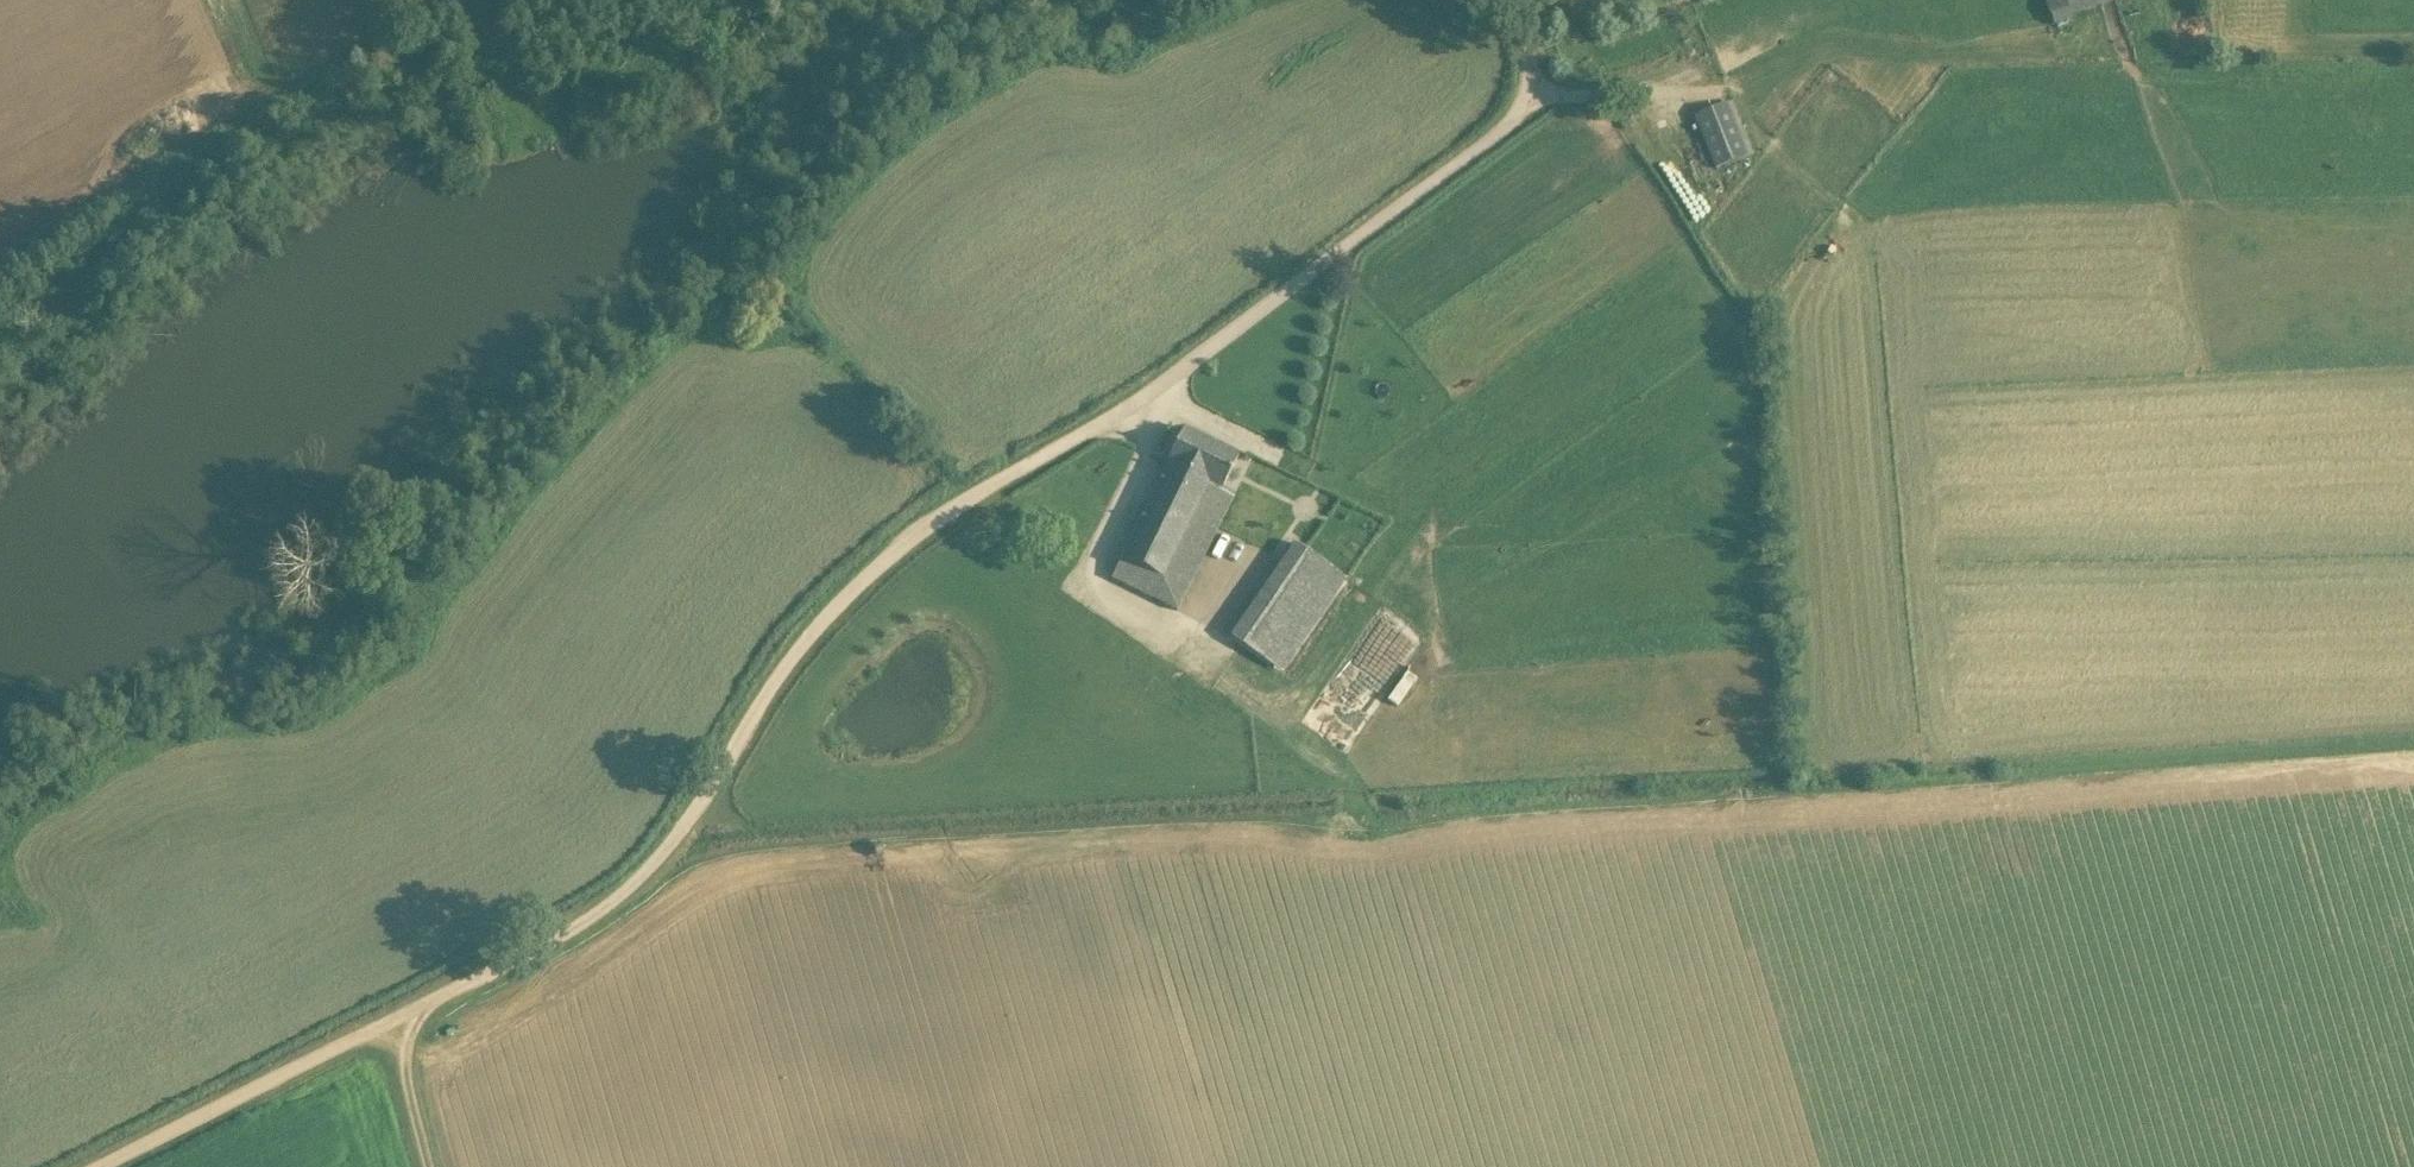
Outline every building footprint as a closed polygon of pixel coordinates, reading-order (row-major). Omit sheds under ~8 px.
[(2117,2),(2116,0),(2045,0),(2054,25),(2117,2)] [(1748,157),(1726,104),(1696,116),(1717,169),(1748,157)] [(1235,495),(1223,489),(1239,456),(1184,429),(1167,463),(1169,464),(1112,579),(1179,611),(1235,495)] [(1291,677),(1355,584),(1334,570),(1344,560),(1318,542),(1310,554),(1294,543),(1230,636),(1291,677)]
